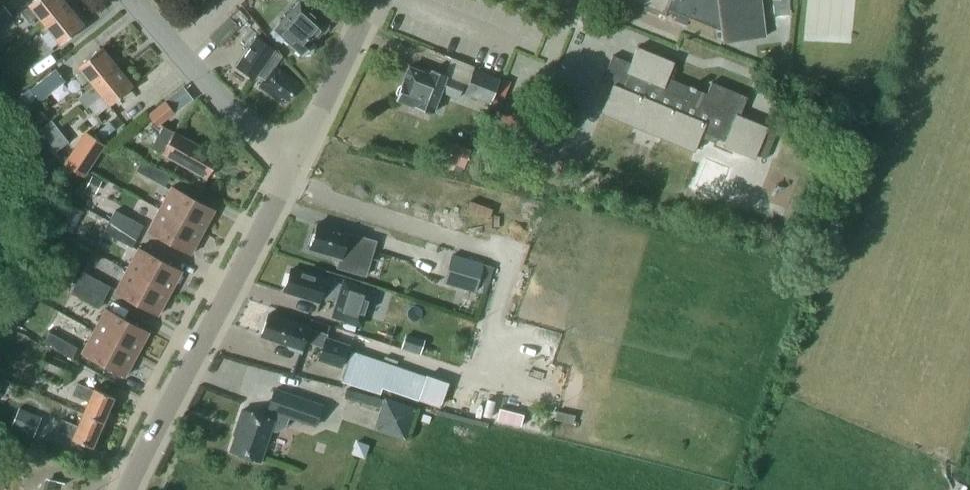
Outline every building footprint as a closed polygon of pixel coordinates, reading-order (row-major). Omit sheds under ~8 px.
[(44,24),(67,6),(63,0),(34,0),(29,4),(30,5),(21,12),(30,22),(38,15),(44,24)] [(328,25),(322,19),(332,8),(323,0),(299,0),(300,1),(272,32),(273,33),(274,37),(276,39),(280,39),(281,40),(284,38),(303,55),(305,52),(311,52),(313,50),(312,43),(314,41),(328,25)] [(665,14),(666,10),(677,14),(675,18),(686,22),(688,16),(720,29),(722,41),(765,36),(761,0),(631,0),(665,14)] [(12,15),(4,4),(0,7),(0,24),(12,15)] [(67,6),(44,24),(49,29),(42,35),(51,47),(58,41),(60,44),(83,25),(67,6)] [(211,36),(219,45),(248,18),(239,9),(211,36)] [(265,78),(259,86),(280,100),(283,96),(287,100),(300,83),(275,66),(283,55),(274,49),(275,48),(255,34),(235,63),(255,77),(257,73),(265,78)] [(616,84),(614,84),(602,113),(694,151),(702,133),(724,142),(723,145),(755,158),(768,126),(740,115),(747,96),(712,82),(707,94),(668,78),(674,61),(637,46),(631,62),(612,55),(607,68),(605,67),(604,69),(620,75),(616,84)] [(88,78),(93,85),(116,67),(101,47),(78,66),(82,71),(76,77),(82,84),(88,78)] [(447,75),(432,69),(430,74),(409,66),(396,99),(432,113),(441,91),(459,98),(465,82),(447,75)] [(132,87),(116,67),(93,85),(78,97),(86,106),(101,94),(109,105),(132,87)] [(30,88),(40,100),(65,80),(55,68),(30,88)] [(463,93),(490,104),(500,78),(473,69),(463,93)] [(23,107),(35,97),(28,88),(16,97),(23,107)] [(146,114),(156,126),(175,112),(165,99),(146,114)] [(40,125),(48,118),(41,110),(33,116),(40,125)] [(56,148),(69,138),(51,117),(39,128),(56,148)] [(162,153),(207,178),(210,171),(212,173),(217,164),(215,162),(219,156),(174,131),(174,132),(163,126),(152,147),(162,153)] [(766,130),(756,154),(765,158),(775,134),(766,130)] [(104,145),(86,133),(66,163),(84,175),(104,145)] [(449,138),(442,158),(464,166),(470,146),(449,138)] [(144,174),(149,164),(142,160),(136,170),(144,174)] [(92,174),(86,186),(93,190),(99,178),(92,174)] [(171,186),(159,208),(203,232),(215,209),(171,186)] [(62,226),(72,231),(83,211),(72,205),(62,226)] [(203,232),(159,208),(147,230),(191,254),(203,232)] [(116,224),(122,213),(115,210),(109,220),(116,224)] [(116,224),(109,220),(104,231),(111,235),(116,224)] [(317,222),(310,247),(328,252),(329,255),(340,258),(337,266),(365,275),(373,249),(365,247),(368,239),(375,242),(376,240),(349,232),(317,222)] [(138,247),(126,269),(170,293),(182,271),(138,247)] [(443,282),(474,291),(483,262),(451,253),(443,282)] [(170,293),(126,269),(114,291),(158,315),(170,293)] [(305,274),(290,269),(284,288),(306,295),(306,297),(319,302),(321,296),(336,301),(332,315),(362,325),(373,289),(343,279),(342,283),(326,279),(327,278),(306,272),(305,274)] [(76,281),(84,285),(89,274),(82,271),(76,281)] [(84,285),(76,281),(71,292),(78,296),(84,285)] [(106,308),(94,330),(137,354),(149,332),(106,308)] [(338,365),(346,343),(323,335),(324,333),(309,327),(269,313),(261,335),(287,344),(290,347),(301,351),(305,340),(320,345),(316,357),(338,365)] [(137,354),(94,330),(82,352),(125,376),(137,354)] [(56,335),(49,331),(44,342),(51,346),(56,335)] [(405,335),(401,346),(421,353),(425,342),(405,335)] [(391,363),(352,349),(346,367),(341,379),(380,393),(382,386),(383,387),(391,363)] [(45,352),(40,366),(66,377),(72,363),(45,352)] [(383,387),(417,399),(425,375),(391,363),(383,387)] [(88,401),(83,413),(103,422),(114,397),(94,388),(94,389),(77,382),(72,394),(88,401)] [(239,423),(230,450),(260,461),(271,428),(276,430),(285,426),(288,416),(292,417),(293,414),(316,422),(322,405),(275,388),(268,409),(273,411),(271,418),(243,409),(238,422),(239,423)] [(381,407),(383,399),(347,389),(345,397),(381,407)] [(19,407),(10,427),(33,436),(42,416),(19,407)] [(103,422),(83,413),(78,425),(62,418),(56,430),(73,437),(72,439),(92,447),(103,422)] [(364,458),(369,445),(356,441),(352,453),(364,458)]
